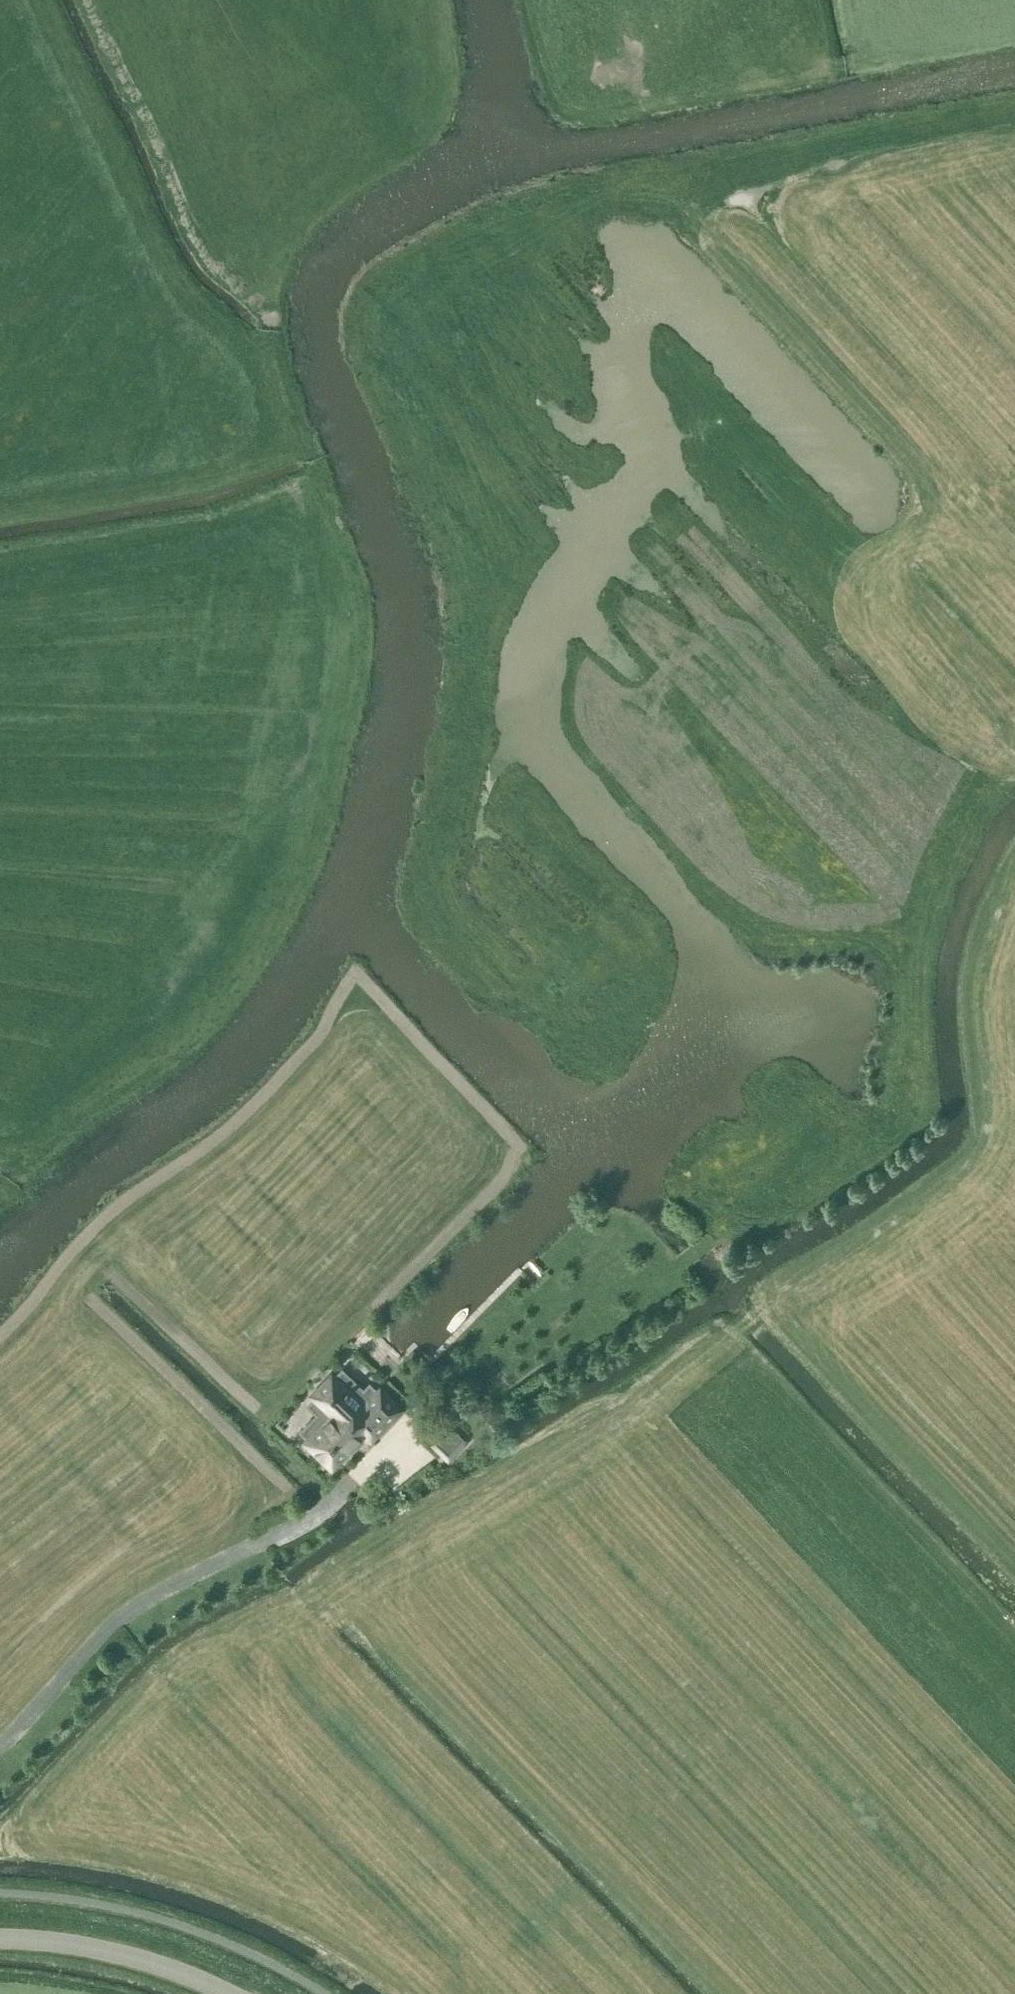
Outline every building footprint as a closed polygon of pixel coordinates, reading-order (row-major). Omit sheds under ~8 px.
[(305,1441),(331,1466),(364,1432),(370,1439),(400,1408),(379,1388),(363,1405),(331,1374),(312,1394),(332,1413),(305,1441)] [(450,1455),(470,1434),(452,1417),(432,1438),(450,1455)]
